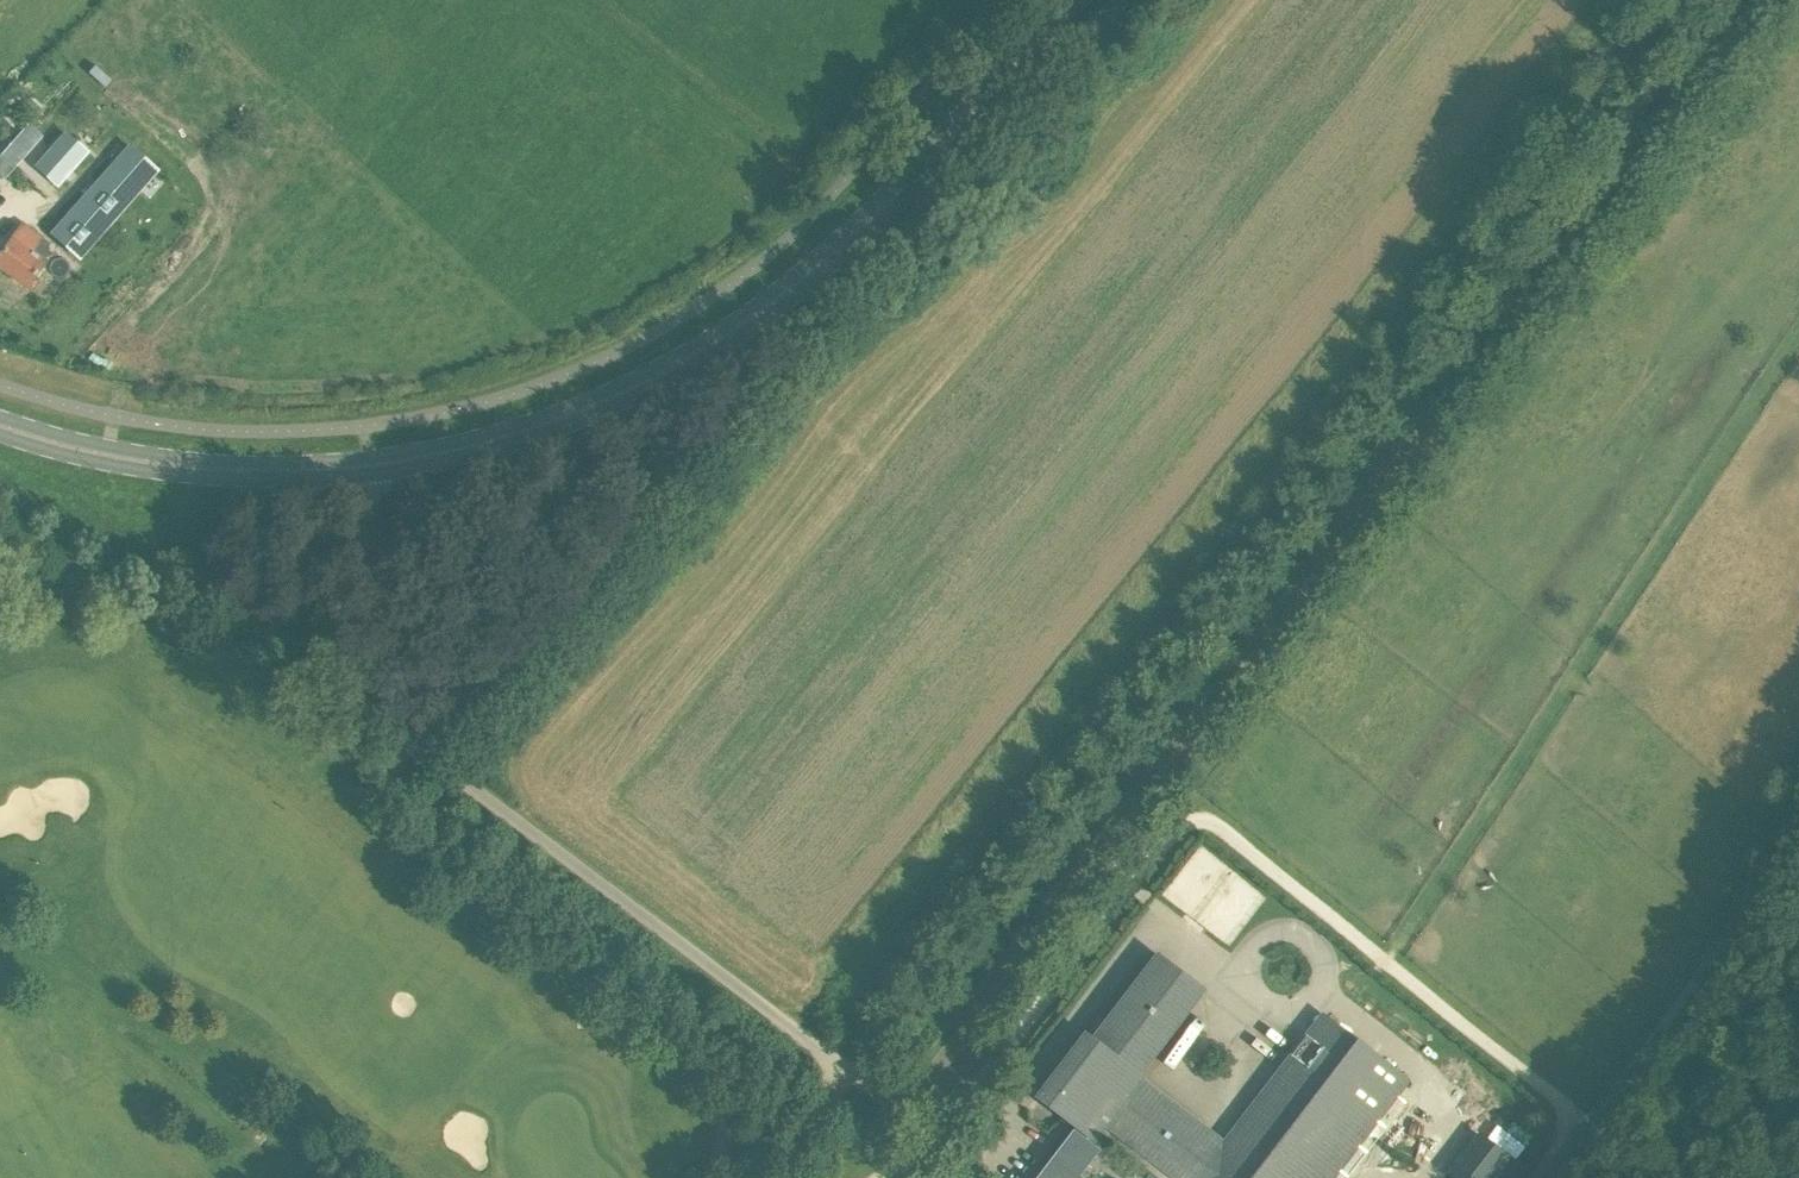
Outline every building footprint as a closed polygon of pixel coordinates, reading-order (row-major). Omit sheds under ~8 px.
[(87,150),(69,134),(38,170),(56,186),(87,150)] [(159,166),(130,140),(51,229),(81,255),(159,166)] [(1205,990),(1157,954),(1092,1037),(1085,1032),(1036,1095),(1077,1126),(1036,1177),(1083,1177),(1077,1173),(1101,1143),(1096,1139),(1105,1128),(1172,1177),(1335,1177),(1410,1078),(1323,1012),(1226,1141),(1144,1078),(1145,1077),(1141,1074),(1205,990)]
